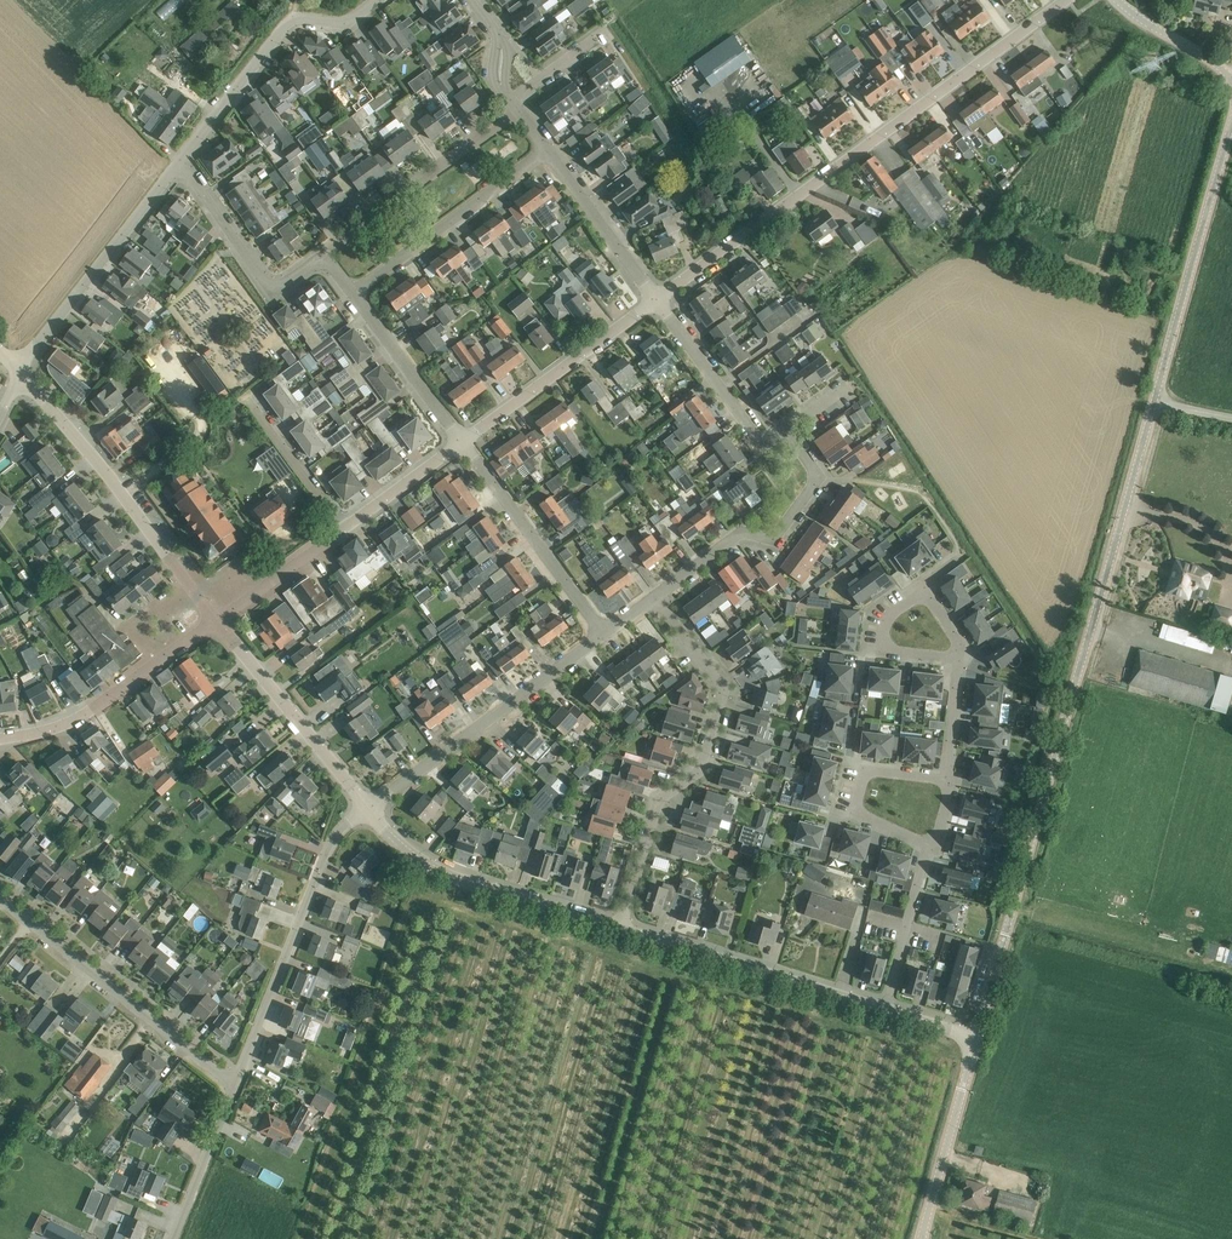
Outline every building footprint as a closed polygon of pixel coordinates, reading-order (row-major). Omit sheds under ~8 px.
[(162,20),(185,3),(183,0),(170,0),(155,11),(162,20)] [(442,2),(440,0),(418,0),(418,1),(417,4),(419,8),(424,15),(442,2)] [(512,19),(514,22),(514,25),(515,28),(517,29),(520,30),(522,33),(543,17),(537,9),(543,6),(540,1),(542,0),(522,0),(520,2),(525,9),(512,19)] [(565,8),(571,17),(590,3),(587,0),(576,0),(565,8)] [(942,2),(941,0),(923,0),(921,2),(928,12),(942,2)] [(982,8),(976,0),(974,0),(969,4),(968,2),(959,8),(961,10),(975,29),(989,18),(982,8)] [(1194,1),(1195,1),(1192,11),(1203,14),(1204,10),(1219,14),(1221,6),(1227,7),(1227,8),(1231,9),(1231,0),(1194,0),(1194,1)] [(233,1),(181,47),(195,63),(247,17),(233,1)] [(424,15),(423,16),(429,23),(434,19),(443,32),(463,17),(453,4),(450,7),(445,1),(443,3),(442,2),(424,15)] [(919,2),(909,9),(923,28),(933,21),(919,2)] [(960,40),(975,29),(961,10),(946,20),(960,40)] [(894,14),(886,18),(890,26),(898,23),(894,14)] [(554,16),(532,32),(537,40),(533,44),(534,46),(533,48),(537,53),(539,53),(543,57),(562,43),(556,35),(564,29),(554,16)] [(397,26),(401,32),(406,29),(400,20),(396,24),(397,26)] [(373,30),(370,32),(387,55),(398,47),(402,52),(411,46),(411,45),(401,32),(397,26),(391,31),(384,22),(381,24),(380,24),(379,24),(378,25),(377,25),(376,26),(375,27),(374,28),(373,29),(373,30)] [(460,25),(433,45),(438,52),(447,45),(456,58),(480,41),(470,27),(464,31),(460,25)] [(874,33),(874,34),(888,52),(897,46),(883,27),(882,28),(874,33)] [(944,51),(928,29),(914,40),(930,62),(944,51)] [(874,34),(865,41),(878,59),(888,52),(874,34)] [(732,35),(695,62),(712,85),(749,58),(732,35)] [(347,60),(343,54),(336,45),(330,49),(324,41),(322,40),(322,38),(322,37),(317,37),(316,37),(315,39),(307,38),(306,46),(312,55),(320,56),(331,71),(347,60)] [(351,48),(348,50),(362,70),(375,60),(380,68),(387,63),(377,49),(371,53),(361,40),(358,43),(355,43),(351,45),(351,48)] [(914,40),(899,51),(915,73),(930,62),(914,40)] [(840,81),(862,64),(850,48),(827,64),(840,81)] [(1038,76),(1046,70),(1056,63),(1047,51),(1029,64),(1038,76)] [(106,54),(101,58),(104,62),(109,57),(106,54)] [(320,74),(313,64),(306,54),(296,61),(292,56),(282,64),(300,89),(320,74)] [(605,54),(595,61),(611,83),(622,75),(628,84),(634,79),(625,65),(618,70),(609,57),(608,58),(605,54)] [(595,61),(586,68),(589,72),(588,73),(597,86),(590,91),(600,105),(608,99),(601,90),(611,83),(595,61)] [(884,62),(869,73),(870,75),(874,80),(885,95),(899,84),(884,62)] [(1020,89),(1038,76),(1029,64),(1011,77),(1020,89)] [(1066,65),(1060,69),(1067,79),(1073,75),(1066,65)] [(456,98),(460,103),(467,113),(482,102),(471,88),(476,84),(465,71),(453,80),(463,93),(456,98)] [(446,95),(454,89),(443,74),(434,80),(446,95)] [(885,95),(874,80),(870,75),(856,86),(870,106),(885,95)] [(299,97),(297,93),(289,83),(283,88),(276,78),(262,88),(281,115),(292,107),(290,104),(299,97)] [(434,80),(427,85),(436,97),(443,92),(445,95),(446,95),(434,80)] [(570,80),(560,87),(579,113),(590,105),(593,110),(600,105),(590,91),(583,96),(574,83),(573,84),(570,80)] [(630,103),(626,106),(633,116),(649,104),(637,86),(624,95),(630,103)] [(111,97),(119,103),(127,93),(119,87),(111,97)] [(149,87),(139,100),(156,112),(157,113),(164,118),(172,108),(187,120),(198,106),(197,106),(188,99),(182,94),(175,89),(167,100),(165,102),(154,94),(156,92),(149,87)] [(560,87),(549,95),(565,117),(571,112),(574,116),(579,113),(560,87)] [(823,88),(816,93),(820,99),(827,94),(823,88)] [(1004,100),(1003,98),(995,88),(978,101),(986,113),(1004,100)] [(387,91),(370,104),(375,111),(392,98),(387,91)] [(1059,106),(1069,103),(1066,92),(1055,95),(1059,106)] [(542,107),(541,107),(550,120),(544,124),(554,138),(560,133),(554,125),(565,117),(549,95),(539,102),(542,107)] [(408,119),(414,115),(410,109),(415,105),(410,98),(399,106),(408,119)] [(854,117),(847,107),(840,98),(834,103),(826,109),(840,128),(854,117)] [(456,121),(440,101),(435,105),(433,103),(427,107),(432,114),(444,130),(456,121)] [(986,114),(986,113),(978,101),(960,114),(969,126),(980,119),(984,124),(980,127),(988,136),(998,129),(986,114)] [(284,126),(274,113),(267,103),(262,106),(259,102),(255,105),(254,104),(243,112),(260,135),(267,130),(271,135),(284,126)] [(1022,126),(1031,120),(1018,103),(1009,109),(1022,126)] [(401,125),(408,119),(399,106),(392,111),(401,125)] [(802,106),(795,111),(802,120),(803,121),(809,116),(802,106)] [(156,112),(145,127),(153,133),(152,133),(153,133),(168,145),(187,120),(172,108),(164,118),(157,113),(156,112)] [(352,117),(362,130),(370,124),(366,119),(369,116),(363,108),(352,117)] [(825,139),(840,128),(826,109),(818,115),(818,114),(811,119),(825,139)] [(332,110),(318,116),(322,124),(336,118),(332,110)] [(795,110),(787,116),(794,125),(802,120),(795,111),(795,110)] [(432,139),(444,130),(432,114),(425,119),(422,114),(416,118),(432,139)] [(665,126),(659,116),(650,122),(657,132),(665,126)] [(354,136),(362,130),(352,117),(334,130),(340,137),(349,130),(354,136)] [(581,140),(593,131),(588,125),(576,133),(581,140)] [(317,126),(298,140),(304,148),(323,135),(317,126)] [(397,126),(390,132),(397,141),(408,156),(413,153),(414,154),(419,151),(418,149),(420,147),(417,143),(418,143),(417,141),(416,141),(404,126),(399,130),(397,126)] [(953,138),(951,135),(944,126),(926,139),(935,151),(953,138)] [(390,132),(386,127),(380,131),(384,138),(386,141),(381,145),(396,165),(408,156),(397,141),(390,132)] [(585,150),(580,154),(590,167),(592,165),(608,153),(599,141),(602,139),(597,132),(581,143),(585,150)] [(289,162),(298,155),(303,152),(288,133),(283,137),(289,147),(283,152),(289,162)] [(789,138),(772,150),(782,164),(788,160),(799,175),(812,166),(807,158),(809,156),(803,147),(798,151),(789,138)] [(967,161),(975,155),(962,138),(956,143),(964,154),(962,155),(967,161)] [(241,156),(235,149),(228,139),(214,150),(201,159),(214,176),(224,169),(241,156)] [(935,151),(926,139),(908,152),(917,164),(926,157),(933,166),(941,160),(935,151)] [(316,142),(298,155),(303,163),(303,161),(309,156),(320,172),(332,164),(326,156),(316,142)] [(259,143),(254,147),(259,154),(264,150),(259,143)] [(617,146),(592,165),(601,178),(607,174),(611,180),(627,169),(627,168),(629,166),(625,160),(626,159),(617,146)] [(326,156),(332,164),(333,164),(338,171),(346,166),(342,161),(335,151),(326,156)] [(362,153),(355,158),(373,182),(385,173),(370,153),(365,156),(362,153)] [(291,172),(303,163),(298,155),(289,162),(279,170),(289,184),(296,178),(291,172)] [(874,157),(861,167),(867,174),(865,175),(883,200),(893,192),(923,231),(938,220),(947,213),(943,207),(938,200),(937,201),(922,181),(912,167),(893,182),(874,157)] [(373,182),(355,158),(348,163),(351,166),(345,170),(361,191),(373,182)] [(785,188),(778,178),(771,168),(764,174),(762,171),(761,171),(758,166),(747,173),(744,169),(730,180),(738,192),(752,182),(761,194),(764,192),(769,199),(785,188)] [(618,205),(647,184),(646,183),(635,167),(607,186),(612,192),(610,194),(612,196),(611,197),(614,201),(615,201),(618,205)] [(256,184),(252,179),(245,169),(233,178),(235,179),(230,183),(234,189),(227,194),(234,205),(257,189),(254,185),(256,184)] [(272,179),(279,174),(276,170),(270,176),(272,179)] [(933,173),(922,181),(937,201),(938,200),(947,193),(933,173)] [(279,174),(272,179),(275,183),(282,179),(279,174)] [(349,200),(334,179),(333,178),(321,186),(325,192),(338,210),(342,207),(343,208),(350,203),(348,200),(349,200)] [(652,178),(646,183),(647,184),(650,188),(656,184),(652,178)] [(557,208),(554,203),(562,197),(553,185),(546,190),(541,183),(529,193),(552,224),(558,220),(551,212),(557,208)] [(325,192),(321,186),(320,185),(313,190),(315,192),(309,196),(325,217),(333,211),(336,208),(338,211),(338,210),(325,192)] [(260,194),(257,190),(257,189),(234,205),(242,216),(266,199),(261,192),(260,194)] [(289,200),(295,196),(292,191),(285,196),(289,200)] [(529,193),(516,202),(526,216),(533,212),(546,229),(552,224),(529,193)] [(653,223),(664,218),(672,215),(668,206),(660,210),(658,207),(658,206),(650,195),(624,213),(633,225),(650,213),(651,214),(649,215),(653,223)] [(295,196),(289,200),(292,205),(299,200),(295,196)] [(188,211),(189,211),(192,207),(180,198),(172,209),(166,204),(157,216),(167,223),(167,230),(171,233),(178,223),(179,224),(188,211)] [(271,206),(266,199),(242,216),(250,227),(272,212),(269,207),(271,206)] [(300,201),(294,205),(299,213),(305,208),(300,201)] [(838,226),(834,220),(827,210),(805,226),(816,242),(838,226)] [(200,220),(189,211),(188,211),(179,224),(178,223),(171,233),(176,237),(180,231),(187,237),(197,224),(200,220)] [(689,226),(683,211),(662,220),(667,231),(669,235),(689,226)] [(257,238),(267,231),(282,221),(277,215),(275,216),(272,212),(250,227),(257,238)] [(500,213),(487,223),(507,249),(510,253),(515,248),(504,233),(511,228),(500,213)] [(284,238),(281,239),(269,248),(279,262),(296,250),(290,242),(299,236),(290,222),(278,230),(284,238)] [(554,228),(560,235),(568,229),(562,222),(554,228)] [(507,249),(487,223),(475,232),(480,240),(471,246),(480,258),(487,253),(483,248),(492,242),(504,257),(510,253),(507,249)] [(853,247),(862,240),(850,223),(840,230),(853,247)] [(209,233),(197,224),(187,237),(184,241),(191,246),(187,252),(196,259),(206,248),(200,243),(209,233)] [(524,248),(531,242),(521,228),(514,234),(524,248)] [(552,241),(560,235),(554,228),(546,234),(552,241)] [(148,229),(143,235),(148,239),(149,240),(153,234),(148,229)] [(667,231),(655,236),(656,239),(650,242),(652,246),(650,247),(656,262),(678,252),(672,237),(670,238),(669,235),(667,231)] [(149,240),(148,239),(144,245),(157,255),(162,250),(149,240)] [(471,246),(463,253),(457,245),(444,254),(463,279),(469,275),(461,265),(468,259),(471,264),(480,258),(471,246)] [(120,264),(140,279),(152,265),(158,269),(163,263),(147,250),(142,256),(133,249),(130,254),(128,253),(120,264)] [(456,284),(463,279),(444,254),(432,264),(442,278),(449,274),(456,284)] [(577,271),(574,273),(586,288),(594,282),(607,298),(611,295),(612,295),(614,294),(613,293),(619,289),(613,281),(611,282),(609,279),(603,272),(599,275),(594,269),(595,268),(589,260),(576,270),(577,271)] [(768,280),(763,273),(755,263),(749,268),(747,265),(742,269),(754,287),(760,282),(762,285),(768,280)] [(192,266),(182,277),(186,280),(195,269),(192,266)] [(523,267),(516,276),(521,281),(529,272),(523,267)] [(568,268),(560,274),(568,284),(576,278),(568,268)] [(748,291),(754,287),(742,269),(736,273),(738,276),(731,281),(744,298),(750,293),(748,291)] [(105,287),(104,288),(125,304),(130,297),(131,298),(137,297),(138,297),(142,301),(149,292),(125,274),(130,278),(126,283),(114,274),(112,277),(111,276),(104,284),(105,287)] [(434,292),(432,288),(424,278),(417,284),(413,278),(400,287),(419,313),(424,309),(420,303),(434,292)] [(735,292),(734,290),(727,280),(720,285),(729,297),(735,292)] [(1138,290),(1120,285),(1118,291),(1136,296),(1138,290)] [(316,316),(333,304),(320,286),(302,299),(310,309),(303,314),(312,326),(319,321),(316,316)] [(424,320),(419,313),(400,287),(387,296),(398,311),(398,310),(402,315),(408,311),(410,314),(412,317),(405,322),(412,330),(424,320)] [(481,287),(473,293),(477,299),(485,293),(481,287)] [(519,287),(509,295),(513,300),(508,305),(518,318),(534,305),(524,292),(523,293),(519,287)] [(591,311),(584,301),(579,295),(578,295),(572,287),(557,298),(556,296),(546,303),(558,320),(571,310),(579,320),(591,311)] [(696,318),(713,305),(709,299),(711,297),(707,291),(690,304),(695,310),(692,312),(696,318)] [(738,309),(744,304),(740,298),(734,303),(738,309)] [(789,301),(789,302),(797,313),(798,313),(802,310),(803,309),(794,298),(789,301)] [(125,313),(107,299),(101,306),(93,299),(83,312),(102,326),(111,314),(119,321),(125,313)] [(791,318),(797,313),(789,302),(782,306),(791,318)] [(447,304),(435,313),(445,326),(457,317),(447,304)] [(744,304),(738,309),(742,314),(748,309),(744,304)] [(707,328),(717,321),(725,316),(720,309),(718,311),(713,305),(696,318),(700,323),(703,321),(707,328)] [(312,326),(303,314),(297,319),(288,306),(275,315),(288,333),(295,328),(299,329),(306,338),(306,341),(313,350),(324,342),(312,326)] [(784,323),(791,318),(782,306),(776,311),(784,323)] [(139,310),(133,319),(147,330),(154,322),(139,310)] [(777,328),(784,323),(776,311),(769,316),(777,328)] [(499,314),(489,322),(503,340),(513,332),(499,314)] [(769,333),(777,328),(769,316),(761,321),(769,333)] [(554,340),(546,330),(543,326),(542,326),(536,318),(530,323),(524,328),(541,349),(554,340)] [(716,345),(734,333),(730,327),(732,325),(727,319),(710,332),(715,338),(712,340),(716,345)] [(449,350),(444,343),(438,336),(446,330),(441,323),(419,340),(430,354),(437,349),(441,355),(449,350)] [(98,332),(89,325),(88,324),(82,331),(75,325),(65,339),(82,352),(87,345),(96,352),(107,339),(98,332)] [(757,334),(763,329),(759,324),(752,329),(757,334)] [(812,325),(802,332),(811,344),(821,337),(812,325)] [(313,350),(311,351),(319,362),(326,358),(326,355),(336,348),(340,348),(345,355),(363,342),(354,329),(342,338),(337,332),(324,342),(313,350)] [(763,329),(757,334),(761,340),(768,335),(763,329)] [(723,359),(740,346),(736,341),(739,339),(734,333),(716,345),(721,352),(718,353),(723,359)] [(477,363),(485,357),(469,335),(461,341),(477,363)] [(656,335),(641,346),(649,356),(645,360),(653,371),(656,368),(656,369),(672,357),(671,356),(663,346),(664,345),(656,335)] [(517,346),(508,353),(496,338),(491,342),(512,369),(526,359),(517,346)] [(461,341),(452,348),(468,370),(477,363),(461,341)] [(512,369),(491,342),(491,341),(486,345),(491,352),(490,354),(495,362),(488,367),(498,380),(512,369)] [(751,357),(747,351),(751,347),(747,341),(740,346),(723,359),(727,365),(729,363),(734,369),(751,357)] [(363,342),(345,355),(350,362),(350,366),(340,373),(337,373),(331,378),(339,389),(365,369),(360,363),(373,354),(363,342)] [(788,344),(782,348),(789,359),(796,354),(788,344)] [(203,350),(207,355),(211,352),(209,350),(207,347),(203,350)] [(782,348),(775,353),(783,363),(789,359),(782,348)] [(79,407),(94,390),(83,381),(81,384),(66,371),(73,362),(78,365),(79,365),(58,349),(57,350),(54,349),(48,357),(50,359),(49,360),(51,362),(48,366),(48,368),(49,372),(51,374),(52,376),(79,407)] [(289,350),(282,355),(286,359),(290,365),(297,360),(292,354),(289,350)] [(811,352),(805,356),(824,382),(836,373),(821,354),(816,358),(811,352)] [(193,354),(185,360),(189,365),(188,366),(213,399),(217,395),(226,389),(201,356),(197,359),(193,354)] [(803,367),(798,371),(810,387),(816,383),(818,386),(824,382),(805,356),(798,361),(803,367)] [(625,359),(609,370),(619,383),(626,392),(640,381),(633,372),(634,371),(625,359)] [(300,376),(308,371),(299,360),(273,379),(278,386),(265,395),(275,407),(293,394),(288,387),(288,383),(298,376),(300,376)] [(459,408),(473,398),(446,362),(441,366),(457,389),(449,395),(459,408)] [(477,375),(470,380),(464,370),(463,371),(458,365),(453,369),(447,362),(446,362),(473,398),(487,388),(477,375)] [(764,375),(759,369),(760,369),(755,362),(750,366),(759,378),(764,375)] [(391,379),(381,366),(369,375),(365,369),(339,389),(346,399),(353,394),(354,392),(364,385),(368,385),(373,392),(391,379)] [(754,373),(755,373),(750,366),(738,375),(743,381),(754,373)] [(804,392),(810,387),(798,371),(792,375),(790,373),(784,377),(796,394),(803,389),(804,392)] [(391,379),(373,392),(377,399),(377,403),(367,410),(365,410),(358,415),(366,426),(367,425),(379,416),(392,407),(387,400),(400,391),(391,379)] [(144,380),(133,390),(135,392),(124,400),(130,407),(146,394),(145,394),(150,390),(144,380)] [(771,383),(765,387),(781,409),(786,405),(788,408),(795,403),(779,380),(773,385),(771,383)] [(321,388),(336,405),(343,399),(329,381),(321,388)] [(595,381),(582,390),(593,404),(597,401),(616,426),(630,415),(621,402),(614,407),(595,381)] [(106,391),(93,401),(105,416),(118,406),(117,405),(124,399),(114,386),(107,392),(106,391)] [(300,417),(327,397),(319,386),(312,392),(311,394),(301,401),(297,401),(293,394),(275,407),(284,420),(296,410),(300,417)] [(765,387),(758,392),(760,394),(755,398),(767,415),(774,410),(775,413),(781,409),(765,387)] [(692,390),(667,409),(673,417),(688,406),(691,411),(675,423),(679,429),(707,409),(698,396),(697,397),(692,390)] [(137,415),(151,402),(146,394),(130,407),(137,415)] [(634,421),(634,420),(635,421),(647,413),(641,405),(637,407),(629,396),(621,402),(630,415),(634,421)] [(328,413),(335,408),(327,397),(300,417),(305,423),(293,432),(302,444),(320,431),(315,424),(315,420),(325,413),(328,413)] [(565,402),(551,413),(580,454),(585,450),(565,423),(575,416),(565,402)] [(871,421),(869,418),(863,408),(857,412),(865,425),(871,421)] [(717,421),(707,409),(679,429),(674,433),(682,442),(695,433),(697,435),(704,429),(705,430),(717,421)] [(859,429),(865,425),(857,412),(850,416),(859,429)] [(539,427),(546,436),(554,431),(565,447),(562,450),(570,461),(580,454),(551,413),(537,423),(537,424),(538,423),(540,426),(539,427)] [(338,426),(344,422),(339,414),(333,418),(338,426)] [(399,445),(390,432),(382,422),(379,416),(367,425),(374,434),(376,434),(383,444),(383,448),(376,453),(390,471),(402,462),(393,449),(399,445)] [(136,427),(138,425),(136,423),(134,425),(129,418),(102,440),(110,450),(132,432),(137,428),(136,427)] [(425,440),(430,437),(427,432),(418,419),(401,432),(397,427),(390,432),(399,445),(406,440),(413,450),(426,441),(425,440)] [(23,428),(33,441),(40,435),(30,422),(23,428)] [(352,436),(354,434),(346,423),(339,428),(338,431),(328,438),(325,437),(320,431),(302,444),(311,457),(323,448),(328,454),(341,444),(352,436)] [(116,458),(126,451),(144,436),(138,430),(140,428),(138,425),(136,427),(137,428),(132,432),(110,450),(116,458)] [(844,439),(842,437),(835,427),(815,442),(823,454),(844,439)] [(515,439),(509,443),(532,475),(538,470),(535,466),(537,465),(531,456),(544,447),(533,433),(526,439),(523,434),(524,433),(523,433),(522,434),(521,432),(520,432),(514,436),(514,438),(515,439)] [(147,455),(165,442),(159,434),(141,447),(147,455)] [(390,471),(376,453),(370,457),(366,457),(359,447),(359,445),(352,436),(341,444),(353,460),(362,472),(368,468),(377,480),(390,471)] [(727,436),(714,445),(718,452),(703,462),(707,468),(735,448),(727,437),(728,437),(727,436)] [(847,443),(844,439),(823,454),(832,466),(842,459),(846,455),(856,447),(851,440),(847,443)] [(19,440),(6,450),(16,462),(29,452),(19,440)] [(643,442),(637,447),(644,456),(650,451),(643,442)] [(499,457),(491,463),(502,478),(522,463),(530,475),(532,475),(509,443),(503,447),(502,446),(500,446),(495,450),(494,452),(495,453),(495,454),(496,454),(499,457)] [(873,444),(866,448),(862,443),(856,447),(846,455),(842,459),(850,470),(862,462),(866,468),(876,461),(880,458),(876,451),(877,450),(873,444)] [(31,456),(23,463),(34,478),(56,460),(52,454),(53,453),(48,446),(33,458),(31,456)] [(274,446),(257,459),(266,472),(270,469),(280,482),(293,473),(274,446)] [(735,448),(707,468),(711,473),(714,471),(715,473),(721,469),(719,467),(726,463),(731,469),(738,464),(739,465),(744,461),(743,460),(744,459),(744,458),(745,457),(740,450),(738,452),(735,448)] [(34,507),(54,491),(49,486),(66,472),(56,460),(34,478),(43,489),(29,501),(34,507)] [(355,477),(362,472),(353,460),(346,465),(349,470),(332,482),(345,500),(363,487),(355,477)] [(236,530),(230,522),(232,520),(231,519),(229,520),(224,513),(226,511),(219,501),(216,503),(211,495),(213,493),(212,492),(210,494),(204,486),(207,485),(194,468),(163,491),(175,508),(178,506),(190,522),(187,524),(195,534),(197,532),(209,549),(206,551),(212,560),(238,541),(232,533),(236,530)] [(713,495),(734,479),(728,471),(713,482),(716,486),(710,490),(713,495)] [(688,474),(678,481),(687,493),(696,486),(688,474)] [(749,474),(723,494),(731,506),(746,495),(748,497),(759,488),(749,474)] [(451,475),(434,487),(449,508),(470,492),(459,478),(459,479),(456,481),(451,475)] [(553,493),(566,483),(559,475),(547,484),(553,493)] [(63,514),(85,496),(75,484),(58,497),(54,491),(34,507),(38,514),(53,501),(63,514)] [(862,500),(854,494),(844,487),(837,497),(854,511),(862,500)] [(271,500),(257,511),(259,514),(259,516),(261,519),(263,519),(272,532),(274,530),(276,530),(279,528),(280,526),(285,522),(283,520),(292,513),(274,489),(267,495),(271,500)] [(6,496),(0,492),(0,512),(7,516),(15,504),(10,501),(11,500),(6,496)] [(466,517),(470,514),(480,507),(470,492),(449,508),(441,513),(444,518),(451,513),(452,514),(460,509),(466,517)] [(552,496),(540,505),(550,517),(575,499),(576,498),(572,493),(557,503),(552,496)] [(706,499),(709,497),(708,494),(690,507),(682,496),(677,500),(699,531),(712,521),(711,520),(718,515),(712,507),(706,499)] [(709,497),(706,499),(712,507),(719,502),(714,495),(710,498),(709,497)] [(70,537),(82,527),(78,522),(94,509),(85,496),(63,514),(72,525),(65,531),(70,537)] [(846,521),(854,511),(837,497),(829,508),(844,519),(846,521)] [(575,499),(550,517),(559,530),(561,529),(565,535),(575,528),(579,533),(589,526),(584,520),(585,520),(577,510),(582,506),(576,498),(575,499)] [(687,540),(699,531),(677,500),(672,504),(686,523),(678,528),(687,540)] [(844,519),(829,508),(826,506),(818,517),(836,530),(844,519)] [(413,531),(425,521),(415,507),(403,516),(413,531)] [(597,511),(584,520),(589,526),(602,517),(597,511)] [(665,511),(659,516),(662,521),(669,516),(665,511)] [(889,512),(884,520),(895,528),(900,520),(889,512)] [(664,537),(670,532),(662,521),(659,516),(656,513),(655,514),(656,515),(650,519),(663,535),(664,537)] [(670,532),(677,527),(669,515),(669,516),(662,521),(670,532)] [(464,525),(453,533),(454,534),(458,540),(473,530),(479,538),(472,543),(472,542),(467,547),(470,552),(498,531),(487,517),(479,523),(472,528),(468,523),(464,525)] [(99,543),(113,532),(103,520),(86,533),(82,527),(70,537),(75,543),(80,539),(84,544),(95,538),(99,543)] [(835,536),(825,528),(815,521),(807,533),(826,547),(835,536)] [(664,537),(663,535),(656,540),(643,523),(637,528),(652,548),(661,559),(673,550),(663,537),(664,537)] [(396,525),(381,536),(398,559),(404,555),(406,558),(419,548),(413,540),(408,534),(404,536),(396,525)] [(416,531),(412,534),(426,553),(431,550),(416,531)] [(496,555),(499,552),(508,545),(498,531),(470,552),(474,558),(487,547),(494,556),(496,555)] [(926,531),(905,546),(908,549),(909,549),(922,567),(934,558),(929,552),(937,546),(926,531)] [(99,543),(94,547),(104,559),(106,557),(108,555),(109,556),(123,545),(113,532),(99,543)] [(607,555),(601,560),(622,588),(634,579),(630,573),(636,568),(631,561),(613,536),(610,532),(604,536),(611,547),(610,547),(623,564),(617,569),(607,555)] [(818,559),(826,547),(807,533),(798,544),(818,559)] [(881,542),(889,537),(884,533),(878,537),(881,542)] [(613,536),(631,561),(639,555),(626,536),(625,537),(624,534),(616,540),(613,536)] [(642,535),(636,539),(640,544),(639,544),(645,553),(640,557),(648,569),(661,559),(645,540),(642,535)] [(389,562),(386,559),(379,549),(372,555),(359,538),(348,546),(352,551),(355,549),(366,563),(360,566),(366,574),(375,568),(376,571),(389,562)] [(39,556),(49,548),(41,539),(31,547),(39,556)] [(872,543),(869,540),(863,544),(860,540),(855,544),(863,550),(872,543)] [(582,547),(581,547),(587,556),(583,559),(590,568),(588,569),(601,586),(600,586),(604,591),(603,592),(606,597),(608,596),(609,597),(610,597),(611,598),(617,594),(615,593),(622,588),(601,560),(588,542),(587,543),(582,547)] [(810,570),(818,559),(798,544),(789,556),(811,572),(812,572),(810,570)] [(880,544),(873,549),(880,559),(887,554),(884,550),(880,544)] [(370,581),(370,580),(366,574),(360,566),(366,563),(355,549),(352,551),(348,546),(342,550),(344,552),(336,558),(343,567),(334,574),(347,589),(354,583),(365,575),(370,581)] [(424,555),(419,548),(406,558),(411,565),(424,555)] [(436,549),(427,555),(435,565),(443,559),(436,549)] [(895,555),(889,560),(897,572),(903,567),(910,576),(922,567),(909,549),(908,549),(897,558),(895,555)] [(854,550),(842,559),(846,562),(858,553),(854,550)] [(123,567),(126,565),(135,558),(131,551),(118,561),(123,567)] [(474,578),(495,563),(491,556),(469,572),(474,578)] [(751,570),(752,569),(742,556),(731,564),(747,586),(758,578),(751,570)] [(803,584),(811,572),(789,556),(781,568),(803,584)] [(93,567),(97,574),(110,564),(106,557),(104,559),(93,567)] [(485,591),(490,597),(527,570),(517,557),(506,566),(510,572),(485,591)] [(839,568),(846,562),(842,559),(836,564),(839,568)] [(129,574),(123,567),(118,561),(112,566),(126,584),(121,589),(132,604),(144,594),(129,574)] [(790,585),(788,583),(781,573),(775,577),(763,561),(752,569),(751,570),(758,578),(763,586),(767,591),(778,583),(783,590),(790,585)] [(1191,565),(1188,565),(1177,561),(1174,571),(1175,571),(1169,592),(1188,598),(1193,584),(1207,588),(1212,572),(1198,568),(1198,566),(1191,564),(1191,565)] [(468,593),(501,570),(495,563),(474,578),(463,587),(468,593)] [(948,575),(952,580),(941,587),(948,599),(963,589),(958,580),(968,573),(963,565),(964,564),(964,563),(947,574),(948,575)] [(736,594),(747,586),(731,564),(719,573),(731,589),(725,593),(729,599),(734,606),(739,602),(741,601),(736,594)] [(871,570),(868,573),(881,590),(885,587),(886,588),(893,584),(878,564),(871,569),(871,570)] [(129,574),(144,594),(157,584),(156,584),(163,579),(153,565),(139,576),(134,570),(129,574)] [(451,569),(443,574),(455,590),(462,585),(451,569)] [(524,591),(526,590),(536,583),(527,570),(493,594),(490,597),(495,604),(520,586),(524,591)] [(868,573),(858,580),(870,598),(871,598),(881,590),(868,573)] [(346,590),(347,589),(334,574),(339,582),(330,588),(335,595),(329,599),(317,584),(315,586),(309,578),(309,579),(307,576),(284,593),(306,624),(312,619),(305,609),(308,607),(322,626),(345,609),(347,612),(357,606),(346,590)] [(96,596),(103,591),(93,578),(86,583),(96,596)] [(729,599),(725,593),(715,579),(709,583),(712,587),(705,592),(717,608),(729,599)] [(817,589),(825,583),(821,579),(814,584),(817,589)] [(850,586),(847,588),(860,606),(863,603),(864,605),(872,599),(871,598),(870,598),(858,580),(857,579),(849,584),(850,586)] [(132,604),(121,589),(117,584),(104,594),(120,613),(132,604)] [(426,586),(414,595),(420,603),(432,594),(426,586)] [(761,596),(767,591),(763,586),(757,590),(761,596)] [(802,589),(797,593),(801,598),(806,594),(802,589)] [(963,589),(948,599),(956,610),(971,600),(963,589)] [(521,592),(495,611),(500,619),(527,600),(521,592)] [(705,617),(717,608),(705,592),(693,601),(705,617)] [(978,593),(972,598),(976,604),(983,600),(978,593)] [(84,596),(71,607),(104,649),(111,658),(120,669),(121,670),(137,658),(142,654),(133,642),(128,646),(124,642),(129,638),(126,634),(121,634),(119,636),(95,605),(92,606),(84,596)] [(24,598),(15,604),(21,614),(30,608),(24,598)] [(808,598),(807,606),(817,607),(818,599),(808,598)] [(48,605),(53,610),(58,606),(54,601),(48,605)] [(695,624),(705,617),(693,601),(683,608),(695,624)] [(262,625),(275,642),(276,642),(281,649),(285,646),(289,652),(299,645),(289,631),(290,631),(288,628),(290,626),(296,634),(305,628),(285,602),(285,603),(274,611),(276,614),(262,625)] [(536,610),(556,637),(569,627),(560,616),(553,621),(549,614),(553,611),(547,602),(541,606),(538,603),(534,607),(536,610)] [(1215,605),(1210,623),(1231,630),(1231,610),(1215,605)] [(349,621),(361,612),(357,606),(347,612),(326,628),(325,627),(314,635),(313,633),(308,637),(313,645),(323,638),(323,639),(329,634),(330,636),(349,622),(349,621)] [(71,607),(66,610),(78,625),(69,633),(86,654),(93,664),(97,668),(106,679),(120,669),(111,658),(104,649),(71,607)] [(29,613),(31,617),(35,622),(43,633),(50,627),(36,609),(29,613)] [(859,611),(841,609),(840,622),(858,624),(859,611)] [(543,646),(556,637),(536,610),(530,615),(536,623),(530,628),(543,646)] [(766,629),(773,624),(763,611),(757,616),(766,629)] [(978,611),(963,621),(971,632),(986,622),(978,611)] [(440,633),(458,621),(455,616),(437,629),(440,633)] [(31,617),(24,622),(28,627),(35,622),(31,617)] [(739,618),(733,623),(738,629),(744,624),(739,618)] [(457,621),(458,621),(440,633),(438,634),(442,640),(442,639),(481,692),(494,682),(485,671),(479,676),(466,658),(468,657),(463,650),(473,642),(457,621)] [(527,637),(518,625),(510,630),(517,638),(510,643),(496,622),(490,627),(500,640),(518,664),(531,655),(522,643),(522,644),(520,641),(527,637)] [(858,624),(840,622),(838,635),(856,637),(858,624)] [(986,622),(971,632),(978,643),(986,638),(993,633),(986,622)] [(433,625),(424,631),(430,640),(439,634),(433,625)] [(736,663),(746,656),(753,650),(748,644),(752,641),(743,629),(727,640),(732,646),(726,650),(736,663)] [(718,635),(722,640),(728,636),(724,630),(718,635)] [(1000,637),(996,631),(993,633),(986,638),(990,644),(1000,637)] [(718,635),(716,632),(706,639),(712,647),(722,640),(718,635)] [(799,633),(798,644),(805,645),(806,638),(807,634),(799,633)] [(781,647),(787,642),(788,641),(783,634),(775,641),(781,647)] [(838,635),(837,649),(855,651),(856,637),(838,635)] [(1008,635),(992,646),(996,652),(987,658),(993,667),(998,664),(1001,668),(1008,663),(1009,664),(1010,665),(1011,666),(1012,666),(1013,667),(1014,667),(1015,667),(1016,667),(1017,667),(1018,666),(1019,665),(1020,665),(1020,664),(1021,663),(1021,662),(1021,661),(1021,660),(1021,658),(1020,657),(1019,656),(1021,655),(1008,635)] [(656,662),(658,661),(668,654),(656,638),(645,646),(656,662)] [(468,701),(481,692),(442,639),(442,640),(459,663),(453,667),(466,684),(460,689),(468,701)] [(518,664),(500,640),(495,643),(500,651),(494,656),(487,647),(480,652),(484,657),(491,667),(497,662),(505,672),(506,674),(518,664)] [(51,681),(39,657),(38,657),(33,647),(32,647),(28,641),(20,645),(29,665),(28,665),(32,672),(43,667),(50,681),(51,681)] [(302,670),(312,663),(317,658),(324,653),(320,648),(313,653),(308,646),(293,658),(302,670)] [(645,646),(633,654),(649,676),(656,672),(651,666),(656,662),(645,646)] [(773,673),(774,674),(784,668),(767,646),(749,659),(754,666),(751,668),(759,679),(766,673),(768,676),(773,673)] [(1221,674),(1151,653),(1140,650),(1129,685),(1210,709),(1220,676),(1221,675),(1221,674)] [(831,653),(828,677),(851,680),(853,668),(844,667),(845,654),(831,653)] [(39,657),(51,681),(58,677),(45,654),(39,657)] [(106,679),(97,668),(93,664),(86,654),(80,658),(87,667),(82,671),(73,659),(68,663),(90,691),(106,679)] [(633,654),(622,663),(634,679),(639,675),(643,681),(649,676),(633,654)] [(200,702),(206,698),(216,690),(191,658),(174,671),(190,692),(192,691),(200,702)] [(77,702),(90,691),(68,663),(67,663),(75,672),(61,683),(77,702)] [(622,687),(634,679),(622,663),(616,667),(613,663),(608,667),(622,687)] [(329,664),(314,675),(321,684),(315,688),(320,695),(318,696),(322,701),(324,700),(325,702),(339,691),(340,691),(342,693),(358,680),(353,673),(346,678),(340,670),(336,673),(329,664)] [(863,681),(861,695),(869,696),(869,697),(882,698),(883,695),(883,692),(884,692),(886,667),(876,666),(875,669),(872,668),(870,682),(863,681)] [(883,692),(883,695),(897,697),(897,699),(904,700),(906,686),(899,685),(901,672),(897,671),(897,669),(886,667),(884,692),(883,692)] [(906,686),(904,700),(912,701),(913,699),(926,700),(930,672),(919,671),(919,674),(915,673),(913,687),(906,686)] [(451,691),(452,691),(458,686),(448,672),(441,677),(451,691)] [(930,672),(926,700),(940,702),(940,704),(948,705),(949,691),(942,690),(944,677),(940,676),(940,674),(930,672)] [(809,684),(811,674),(802,673),(800,682),(809,684)] [(674,674),(668,678),(673,684),(678,680),(674,674)] [(679,705),(701,712),(704,704),(705,704),(706,701),(705,701),(707,695),(698,692),(699,687),(696,683),(699,681),(693,674),(675,687),(678,691),(683,692),(679,705)] [(1210,709),(1226,714),(1231,693),(1231,678),(1221,675),(1220,676),(1210,709)] [(452,691),(451,691),(441,677),(437,680),(444,689),(442,691),(438,686),(431,692),(428,688),(423,692),(443,719),(456,710),(452,705),(458,700),(452,691)] [(828,677),(826,698),(843,701),(844,692),(852,693),(853,684),(851,683),(851,680),(828,677)] [(977,685),(975,700),(1002,703),(1004,683),(985,677),(984,686),(977,685)] [(36,678),(23,684),(35,706),(53,697),(45,682),(40,685),(36,678)] [(668,678),(663,682),(667,688),(673,684),(668,678)] [(755,692),(751,704),(772,711),(774,702),(777,703),(780,695),(779,694),(782,684),(781,678),(766,682),(768,690),(767,692),(761,690),(760,693),(755,692)] [(0,682),(0,712),(17,709),(15,697),(19,696),(17,680),(0,682)] [(358,680),(342,693),(347,701),(364,688),(358,680)] [(377,689),(385,695),(389,689),(382,683),(377,689)] [(598,683),(586,697),(600,710),(607,702),(615,709),(626,698),(611,683),(610,684),(611,684),(605,690),(598,683)] [(167,700),(163,694),(156,684),(141,694),(153,710),(157,715),(170,705),(167,701),(167,700)] [(374,701),(381,698),(378,689),(370,692),(374,701)] [(443,719),(423,692),(422,693),(420,689),(415,692),(423,704),(410,714),(420,728),(426,723),(430,729),(443,719)] [(652,691),(647,695),(650,700),(656,696),(652,691)] [(231,716),(233,714),(243,707),(231,692),(219,702),(215,698),(203,708),(204,709),(188,725),(195,733),(202,726),(202,727),(212,717),(214,715),(218,719),(219,718),(227,712),(231,716)] [(354,716),(373,701),(367,693),(348,707),(354,716)] [(647,695),(640,699),(644,704),(650,700),(647,695)] [(142,715),(148,711),(139,699),(133,703),(142,715)] [(825,700),(819,722),(845,728),(848,715),(835,712),(838,702),(825,700)] [(975,700),(974,714),(981,715),(980,722),(999,724),(1002,703),(975,700)] [(177,701),(173,704),(177,710),(181,708),(177,701)] [(591,721),(584,714),(575,706),(569,712),(563,707),(551,721),(566,734),(572,727),(580,734),(591,721)] [(634,708),(630,712),(636,718),(640,714),(634,708)] [(691,714),(670,708),(663,733),(691,742),(697,724),(688,722),(691,714)] [(366,733),(374,727),(381,722),(375,713),(368,718),(364,713),(345,727),(356,743),(367,734),(366,733)] [(763,739),(767,727),(770,716),(760,713),(758,720),(741,714),(736,730),(756,736),(763,739)] [(945,722),(930,720),(929,728),(938,729),(944,730),(945,722)] [(239,721),(230,728),(234,733),(243,727),(239,721)] [(819,722),(814,744),(828,747),(829,740),(841,743),(845,728),(819,722)] [(972,728),(970,744),(1000,748),(1002,732),(998,732),(999,724),(980,722),(979,729),(972,728)] [(105,737),(104,735),(97,726),(83,736),(91,748),(84,753),(92,763),(100,757),(96,752),(100,749),(102,747),(121,766),(127,760),(108,732),(107,733),(109,735),(105,737)] [(545,741),(541,737),(532,729),(519,743),(538,761),(545,754),(545,755),(551,748),(545,742),(545,741)] [(245,743),(236,751),(249,767),(258,759),(262,755),(263,755),(275,746),(270,740),(272,738),(267,732),(265,734),(263,731),(251,741),(252,742),(247,746),(245,743)] [(398,733),(390,738),(399,751),(407,745),(398,733)] [(808,743),(809,734),(795,733),(794,742),(808,743)] [(876,758),(878,735),(864,733),(862,753),(869,754),(868,758),(876,758)] [(672,741),(661,738),(650,735),(647,746),(654,749),(651,760),(672,767),(677,752),(670,750),(672,741)] [(893,736),(878,735),(876,758),(883,759),(883,756),(891,756),(893,736)] [(900,737),(898,751),(906,751),(905,758),(912,759),(912,763),(919,763),(922,740),(900,737)] [(165,761),(157,750),(150,740),(131,754),(140,767),(145,773),(154,766),(150,760),(153,758),(158,765),(165,761)] [(922,740),(919,763),(926,764),(927,761),(934,762),(935,755),(942,755),(943,742),(936,742),(922,740)] [(749,748),(732,743),(728,758),(763,769),(766,758),(770,759),(773,748),(751,741),(749,748)] [(396,757),(394,753),(391,750),(384,756),(374,743),(367,748),(371,753),(366,757),(377,771),(389,762),(388,762),(396,757)] [(224,744),(203,761),(212,771),(232,754),(224,744)] [(506,757),(503,754),(494,746),(481,760),(502,779),(507,772),(514,765),(505,758),(506,757)] [(73,760),(65,748),(47,761),(56,773),(66,787),(73,781),(65,769),(70,766),(68,764),(73,760)] [(832,754),(813,749),(807,771),(834,777),(837,763),(830,761),(832,754)] [(84,769),(92,763),(84,753),(76,759),(84,769)] [(285,774),(284,773),(295,764),(292,761),(294,760),(290,754),(288,756),(285,753),(265,770),(257,777),(267,789),(275,782),(276,782),(285,774)] [(975,763),(970,781),(996,788),(1004,760),(986,755),(983,765),(975,763)] [(582,758),(574,773),(581,776),(589,762),(582,758)] [(789,760),(782,758),(779,765),(787,767),(789,760)] [(20,762),(8,774),(16,783),(11,789),(16,794),(26,783),(38,795),(50,783),(35,767),(29,772),(20,762)] [(571,790),(543,764),(536,773),(563,797),(568,793),(571,790)] [(619,776),(612,774),(609,784),(618,787),(632,791),(634,782),(649,787),(654,772),(631,765),(629,773),(621,770),(619,776)] [(487,786),(475,775),(466,766),(453,781),(465,792),(470,786),(479,794),(480,794),(484,795),(489,789),(487,786)] [(754,772),(740,767),(736,766),(734,773),(724,770),(719,785),(740,791),(742,783),(750,785),(754,772)] [(787,767),(785,777),(792,779),(795,768),(787,767)] [(834,777),(807,771),(807,772),(812,773),(808,786),(808,787),(830,792),(831,793),(835,778),(834,777)] [(304,804),(305,803),(311,808),(308,810),(309,811),(318,801),(312,795),(319,789),(303,773),(292,784),(299,791),(295,795),(304,804)] [(165,775),(155,785),(164,794),(174,784),(165,775)] [(251,782),(246,775),(232,787),(238,794),(251,782)] [(563,797),(547,783),(523,810),(539,824),(563,797)] [(281,802),(291,791),(284,784),(274,795),(281,802)] [(618,787),(609,784),(607,784),(602,801),(627,808),(632,791),(618,787)] [(808,786),(804,785),(801,794),(795,792),(794,797),(792,806),(817,812),(819,805),(826,806),(830,792),(808,787),(808,786)] [(476,806),(456,787),(450,794),(470,812),(476,806)] [(11,789),(4,795),(0,791),(0,805),(9,814),(23,801),(16,794),(11,789)] [(88,807),(102,821),(111,811),(109,808),(114,802),(111,799),(102,791),(96,798),(93,801),(92,803),(88,807)] [(728,798),(720,795),(708,792),(704,806),(713,809),(711,815),(722,819),(731,821),(735,809),(725,806),(728,798)] [(427,822),(434,812),(445,800),(437,794),(432,799),(427,795),(422,802),(421,801),(413,810),(420,816),(419,817),(421,818),(421,817),(427,822)] [(794,797),(782,794),(780,803),(792,806),(794,797)] [(602,801),(594,798),(589,814),(593,815),(597,816),(622,824),(627,808),(602,801)] [(966,798),(961,817),(977,821),(975,829),(992,834),(995,825),(994,825),(986,823),(991,806),(991,805),(966,798)] [(287,810),(275,799),(268,806),(279,818),(287,810)] [(191,812),(199,822),(212,812),(203,802),(191,812)] [(81,821),(87,814),(78,807),(73,814),(81,821)] [(722,819),(711,815),(699,812),(697,819),(684,815),(681,822),(683,823),(682,829),(705,836),(708,825),(719,828),(722,819)] [(33,814),(28,819),(34,825),(39,820),(33,814)] [(597,816),(593,815),(589,831),(613,838),(618,822),(597,816)] [(453,830),(458,824),(450,817),(438,832),(446,839),(454,830),(453,830)] [(539,824),(531,818),(522,849),(530,852),(537,831),(539,824)] [(769,822),(759,819),(756,830),(759,830),(766,832),(769,822)] [(805,823),(801,822),(796,842),(812,846),(809,856),(825,861),(831,838),(823,836),(825,829),(814,826),(815,822),(806,820),(805,823)] [(482,830),(474,827),(460,822),(458,824),(453,830),(454,830),(462,833),(457,847),(474,853),(479,838),(482,830)] [(282,832),(271,828),(261,824),(258,833),(267,837),(262,850),(290,861),(296,846),(279,840),(282,832)] [(573,826),(570,835),(589,842),(593,834),(573,826)] [(744,826),(739,841),(744,842),(741,852),(757,857),(765,833),(759,830),(756,830),(746,827),(744,826)] [(491,840),(494,830),(485,828),(481,842),(490,845),(491,840)] [(952,842),(949,853),(960,856),(961,855),(977,859),(982,841),(990,843),(990,842),(992,834),(975,829),(973,837),(960,834),(959,840),(956,839),(955,843),(952,842)] [(505,834),(494,830),(491,840),(502,843),(496,860),(505,863),(507,865),(511,867),(514,866),(515,866),(521,849),(522,849),(525,839),(515,836),(514,837),(505,834)] [(858,833),(846,830),(842,845),(840,852),(852,856),(858,833)] [(544,833),(537,831),(530,852),(531,852),(532,848),(539,850),(544,833)] [(41,854),(31,846),(37,839),(29,832),(22,842),(13,853),(18,857),(7,871),(20,881),(29,869),(41,854)] [(713,844),(678,833),(672,854),(695,861),(697,853),(702,855),(704,855),(706,855),(708,854),(709,853),(710,852),(710,850),(711,850),(713,844)] [(870,836),(858,833),(852,856),(865,859),(870,836)] [(22,842),(12,834),(0,848),(0,856),(6,861),(13,853),(22,842)] [(842,845),(833,843),(830,856),(838,859),(840,852),(842,845)] [(380,859),(369,847),(354,861),(355,863),(349,868),(356,875),(361,870),(365,874),(380,859)] [(880,864),(873,862),(869,878),(876,880),(877,876),(891,879),(898,852),(888,849),(887,852),(883,851),(880,864)] [(576,853),(565,850),(564,855),(558,875),(565,877),(563,884),(579,889),(587,862),(574,858),(576,853)] [(553,857),(537,852),(533,865),(535,865),(532,875),(547,879),(549,872),(558,875),(564,855),(555,853),(553,857)] [(898,852),(891,879),(890,881),(904,885),(903,890),(911,892),(915,873),(908,871),(911,858),(908,857),(908,855),(898,852)] [(42,853),(41,854),(29,869),(35,874),(29,882),(41,892),(46,885),(55,874),(48,868),(53,862),(42,853)] [(670,860),(655,856),(652,866),(667,870),(670,860)] [(805,862),(801,873),(821,880),(825,869),(805,862)] [(944,867),(941,877),(947,879),(946,884),(969,890),(975,866),(957,862),(955,870),(944,867)] [(55,874),(46,885),(52,890),(47,896),(59,905),(69,893),(72,890),(65,884),(70,879),(69,878),(74,872),(63,863),(59,870),(55,874)] [(619,869),(607,866),(604,865),(603,867),(595,864),(591,877),(599,879),(595,894),(610,898),(619,869)] [(283,881),(270,876),(271,873),(253,866),(251,870),(238,865),(234,874),(259,884),(258,886),(265,888),(263,893),(276,898),(283,881)] [(739,867),(736,877),(750,880),(752,870),(739,867)] [(360,898),(366,888),(347,875),(341,883),(343,884),(340,890),(360,898)] [(83,913),(87,907),(96,897),(89,891),(94,885),(83,876),(72,890),(69,893),(75,898),(67,908),(72,912),(76,908),(83,913)] [(702,899),(692,896),(696,883),(683,879),(679,892),(686,894),(678,919),(695,924),(702,899)] [(748,886),(740,883),(738,890),(746,893),(748,886)] [(669,890),(652,884),(644,909),(660,914),(666,896),(674,899),(678,887),(671,885),(669,890)] [(942,886),(940,894),(948,895),(950,888),(942,886)] [(104,930),(111,920),(117,913),(109,907),(114,901),(101,890),(96,897),(87,907),(95,914),(90,919),(104,930)] [(849,929),(853,917),(857,904),(843,900),(842,904),(812,895),(806,915),(849,929)] [(262,903),(244,896),(241,905),(243,905),(240,914),(243,915),(239,924),(239,925),(239,927),(240,929),(241,930),(242,932),(244,933),(247,934),(261,939),(267,922),(254,917),(257,911),(259,912),(262,903)] [(936,900),(932,918),(955,923),(961,899),(949,896),(948,903),(936,900)] [(344,904),(341,903),(330,898),(323,916),(346,925),(352,909),(343,906),(344,904)] [(728,935),(731,923),(735,911),(718,906),(719,901),(710,898),(703,920),(711,923),(709,929),(728,935)] [(869,899),(867,907),(901,917),(903,909),(869,899)] [(360,902),(356,912),(370,917),(371,912),(379,915),(381,909),(360,902)] [(190,920),(195,905),(188,903),(182,917),(190,920)] [(140,929),(143,925),(132,917),(124,926),(117,921),(104,936),(111,942),(109,945),(114,949),(121,940),(127,945),(140,929)] [(774,944),(778,933),(780,925),(766,920),(764,927),(754,923),(748,941),(766,946),(767,942),(774,944)] [(948,922),(946,930),(953,931),(955,924),(948,922)] [(154,940),(140,929),(127,945),(135,951),(130,956),(143,966),(156,950),(150,945),(154,940)] [(232,948),(237,941),(226,934),(222,941),(232,948)] [(330,940),(316,934),(309,952),(324,958),(327,950),(335,953),(338,946),(329,942),(330,940)] [(163,942),(161,944),(172,953),(174,950),(178,945),(173,940),(167,935),(163,942)] [(347,935),(343,945),(357,950),(361,940),(347,935)] [(256,951),(259,942),(246,938),(243,946),(256,951)] [(961,944),(957,959),(975,964),(978,951),(975,950),(975,948),(961,944)] [(1206,945),(1204,960),(1231,963),(1231,948),(1206,945)] [(872,952),(863,949),(858,965),(866,967),(862,980),(869,982),(869,985),(877,987),(877,985),(881,985),(881,982),(880,982),(886,960),(871,956),(872,952)] [(163,952),(154,963),(156,965),(148,975),(156,981),(157,980),(162,984),(165,980),(167,982),(177,970),(166,962),(170,958),(163,952)] [(18,971),(25,962),(14,954),(7,963),(18,971)] [(266,966),(257,958),(246,972),(255,979),(266,966)] [(975,964),(957,959),(953,973),(971,978),(975,964)] [(33,987),(48,999),(59,985),(51,979),(51,978),(45,972),(44,974),(38,969),(40,967),(32,961),(19,977),(27,983),(28,982),(34,987),(33,987)] [(182,973),(169,990),(170,991),(169,993),(169,994),(170,995),(170,996),(171,996),(171,997),(172,998),(173,998),(173,999),(174,999),(175,1000),(176,1000),(177,1000),(177,1001),(178,1001),(179,1001),(180,999),(182,1001),(191,989),(197,994),(209,980),(215,972),(208,967),(203,974),(198,970),(195,970),(191,967),(189,966),(187,967),(184,971),(182,973)] [(927,972),(911,967),(905,989),(903,989),(902,992),(905,993),(905,995),(913,997),(913,995),(921,997),(923,989),(930,991),(936,970),(928,968),(927,972)] [(349,979),(332,972),(321,968),(317,977),(301,971),(294,990),(310,997),(315,986),(328,991),(330,985),(344,990),(349,979)] [(217,993),(212,989),(224,974),(219,970),(216,973),(215,972),(209,980),(197,994),(194,998),(200,1003),(192,1013),(197,1017),(199,1015),(207,1020),(209,1017),(219,1004),(213,999),(217,993)] [(971,978),(953,973),(949,987),(966,992),(971,978)] [(966,992),(949,987),(945,1002),(958,1006),(959,1004),(963,1005),(966,992)] [(219,1004),(209,1017),(215,1022),(215,1023),(219,1026),(215,1031),(223,1038),(227,1033),(233,1037),(240,1028),(234,1023),(239,1018),(231,1012),(239,1002),(228,993),(219,1004)] [(93,1024),(100,1015),(90,1006),(88,1008),(78,1000),(68,1012),(68,1013),(63,1019),(54,1011),(36,1033),(37,1034),(47,1041),(61,1024),(73,1034),(80,1024),(81,1025),(86,1019),(93,1024)] [(325,1022),(329,1012),(307,1004),(303,1013),(287,1006),(280,1024),(296,1031),(294,1035),(304,1039),(313,1017),(325,1022)] [(36,1033),(54,1011),(46,1005),(27,1029),(36,1035),(37,1034),(36,1033)] [(348,1031),(342,1047),(351,1050),(357,1035),(348,1031)] [(301,1060),(307,1046),(288,1038),(287,1039),(289,1039),(287,1045),(274,1040),(265,1062),(282,1068),(288,1054),(301,1060)] [(64,1050),(62,1053),(74,1062),(83,1050),(76,1045),(69,1054),(64,1050)] [(131,1063),(125,1071),(130,1076),(130,1081),(152,1098),(164,1083),(156,1078),(168,1063),(161,1058),(160,1060),(147,1049),(134,1065),(131,1063)] [(98,1080),(104,1073),(112,1064),(98,1051),(83,1068),(82,1066),(66,1084),(85,1101),(100,1082),(98,1080)] [(316,1095),(311,1104),(326,1112),(331,1102),(316,1095)] [(183,1133),(189,1125),(196,1114),(172,1097),(165,1107),(159,1116),(167,1122),(158,1135),(172,1144),(180,1131),(183,1133)] [(81,1108),(72,1101),(59,1117),(58,1115),(50,1124),(61,1133),(81,1108)] [(316,1111),(315,1110),(304,1104),(292,1125),(292,1126),(304,1132),(316,1111)] [(292,1126),(292,1125),(268,1113),(259,1130),(283,1143),(294,1149),(304,1132),(292,1126)] [(141,1127),(147,1119),(141,1115),(135,1123),(141,1127)] [(135,1130),(131,1140),(138,1142),(142,1133),(135,1130)] [(981,1154),(983,1148),(977,1146),(975,1153),(981,1154)] [(247,1158),(241,1169),(253,1175),(258,1164),(247,1158)] [(138,1167),(128,1193),(141,1199),(144,1190),(146,1191),(158,1196),(165,1178),(154,1174),(152,1173),(138,1167)] [(113,1175),(109,1186),(123,1192),(127,1181),(113,1175)] [(987,1185),(979,1183),(967,1180),(960,1203),(980,1209),(980,1208),(988,1210),(991,1198),(984,1195),(987,1185)] [(93,1189),(83,1211),(95,1216),(104,1194),(93,1189)] [(993,1213),(1031,1223),(1037,1201),(999,1191),(993,1213)] [(107,1195),(98,1219),(109,1223),(110,1221),(119,1225),(116,1231),(135,1238),(139,1238),(146,1223),(133,1218),(132,1218),(114,1210),(118,1200),(107,1195)] [(51,1219),(43,1236),(49,1238),(84,1238),(85,1237),(51,1219)]
